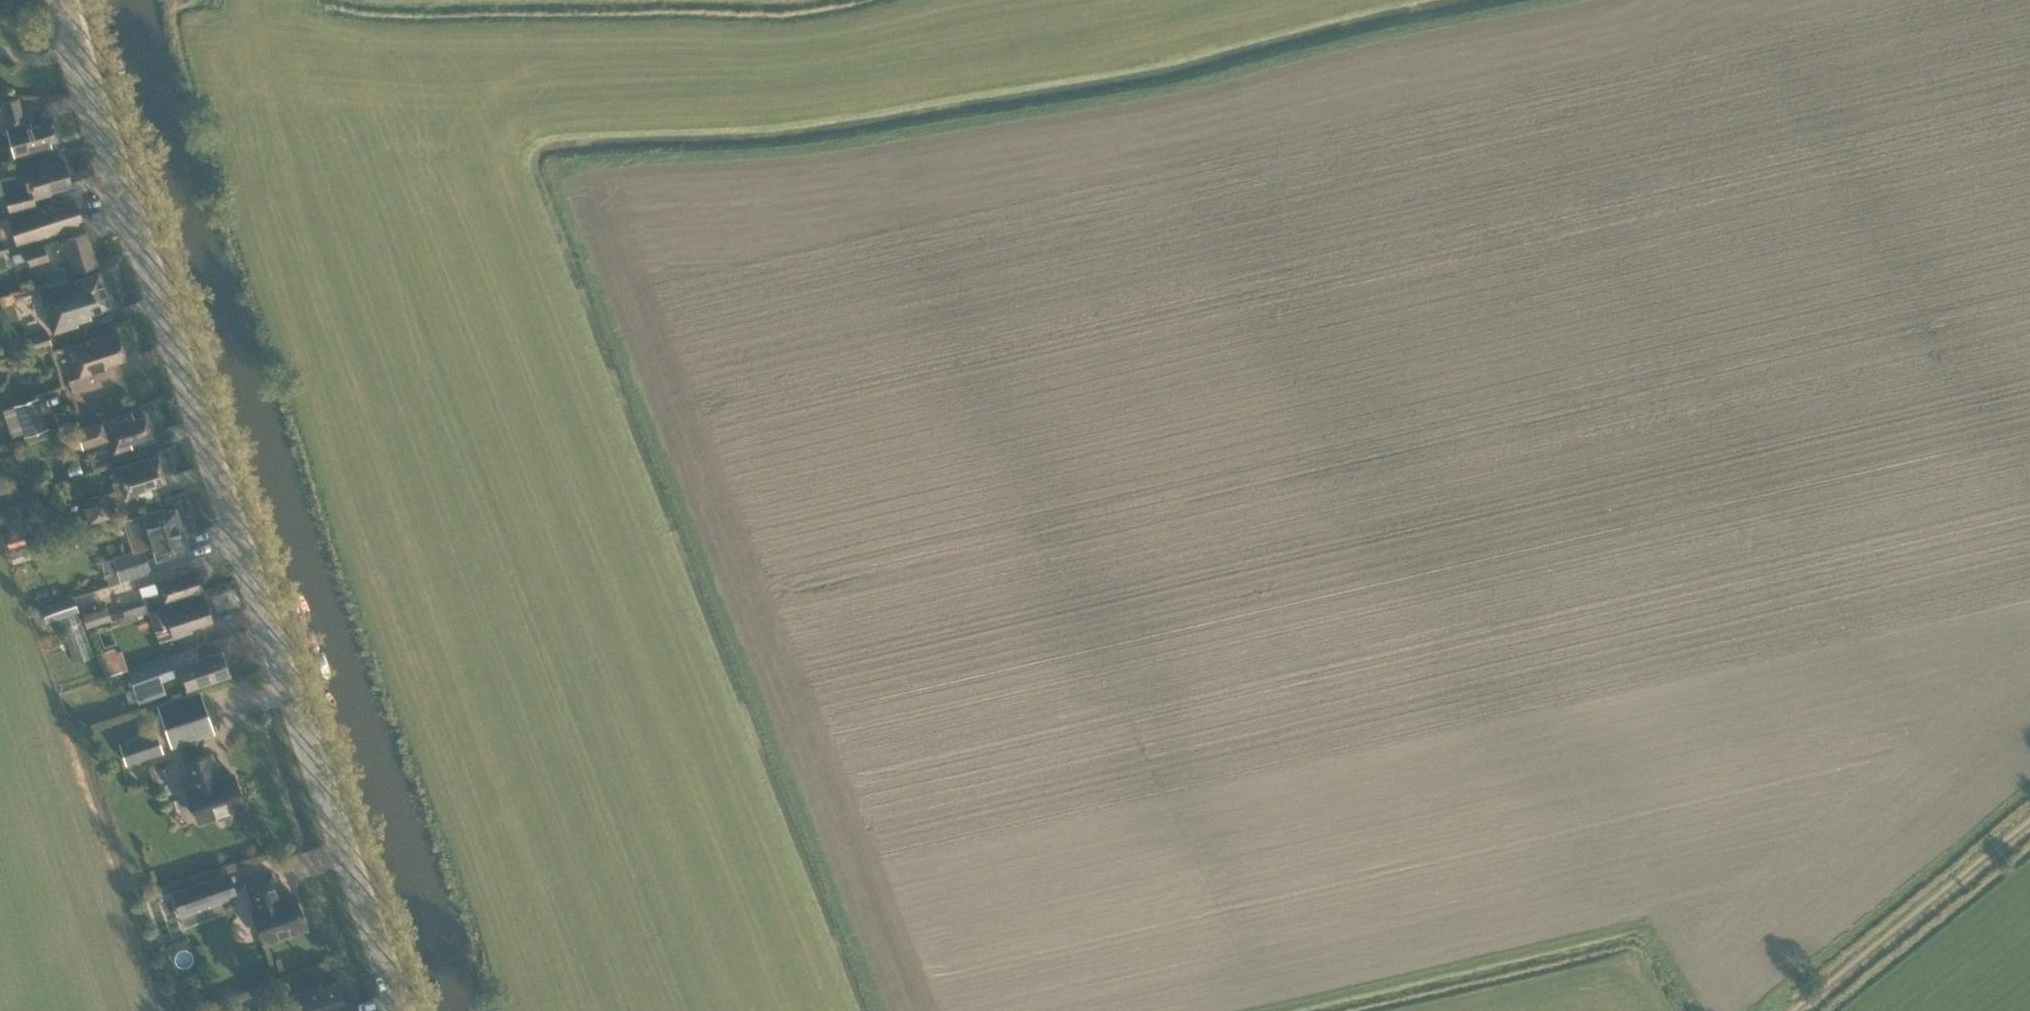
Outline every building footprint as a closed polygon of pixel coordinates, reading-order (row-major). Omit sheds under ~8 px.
[(17,155),(51,146),(50,141),(57,139),(52,121),(37,125),(36,124),(31,125),(30,121),(25,123),(18,97),(2,101),(17,155)] [(19,165),(19,168),(0,173),(0,180),(9,211),(34,205),(31,195),(70,185),(63,159),(52,162),(50,156),(19,165)] [(67,197),(9,216),(18,243),(76,225),(74,220),(81,218),(76,201),(69,203),(67,197)] [(29,264),(47,258),(48,260),(61,256),(66,272),(96,263),(85,230),(24,250),(29,264)] [(9,250),(6,241),(0,243),(0,253),(9,250)] [(109,304),(98,270),(39,289),(52,332),(77,324),(76,321),(90,316),(88,310),(109,304)] [(126,357),(117,329),(67,345),(76,371),(66,374),(71,390),(91,384),(87,372),(104,367),(103,364),(126,357)] [(51,343),(47,330),(25,337),(30,350),(51,343)] [(0,360),(0,376),(8,374),(4,359),(0,360)] [(12,404),(23,435),(48,426),(37,395),(12,404)] [(108,438),(111,446),(113,452),(131,445),(130,442),(152,435),(145,414),(133,418),(131,411),(76,429),(82,447),(108,438)] [(113,468),(118,480),(112,482),(114,489),(88,497),(84,507),(89,523),(111,516),(110,515),(141,505),(138,494),(146,492),(144,488),(166,481),(158,454),(113,468)] [(70,474),(81,471),(79,463),(67,466),(70,474)] [(165,511),(163,506),(141,513),(156,558),(188,548),(175,508),(165,511)] [(5,536),(9,547),(25,541),(21,530),(5,536)] [(111,555),(120,581),(150,571),(142,545),(111,555)] [(13,562),(30,556),(27,546),(9,552),(13,562)] [(200,590),(193,569),(170,576),(155,581),(155,583),(144,586),(148,599),(122,607),(125,617),(151,609),(151,610),(164,605),(164,604),(163,602),(200,590)] [(72,596),(41,607),(45,620),(77,609),(72,596)] [(164,605),(151,610),(148,611),(155,630),(169,625),(173,637),(191,630),(190,627),(212,620),(205,598),(188,603),(186,597),(164,604),(164,605)] [(119,661),(114,647),(102,651),(108,670),(115,668),(113,663),(119,661)] [(221,650),(178,665),(186,688),(197,685),(229,674),(221,650)] [(160,680),(176,675),(169,654),(153,659),(155,664),(160,680)] [(163,690),(160,680),(155,663),(129,672),(138,698),(163,690)] [(214,732),(199,689),(156,704),(171,746),(214,732)] [(162,751),(154,729),(118,741),(126,763),(162,751)] [(243,805),(232,774),(218,778),(210,753),(184,762),(193,787),(187,789),(188,791),(185,794),(190,808),(194,808),(198,820),(214,814),(218,817),(227,814),(228,810),(243,805)] [(236,894),(227,869),(170,889),(183,926),(224,911),(219,900),(236,894)] [(271,872),(245,881),(255,908),(252,909),(263,940),(275,936),(278,939),(291,934),(292,930),(305,926),(294,895),(280,899),(271,872)] [(336,981),(321,986),(320,983),(269,1000),(273,1010),(329,1010),(345,1005),(336,981)] [(242,1008),(239,997),(228,1001),(232,1010),(233,1010),(242,1008)]
